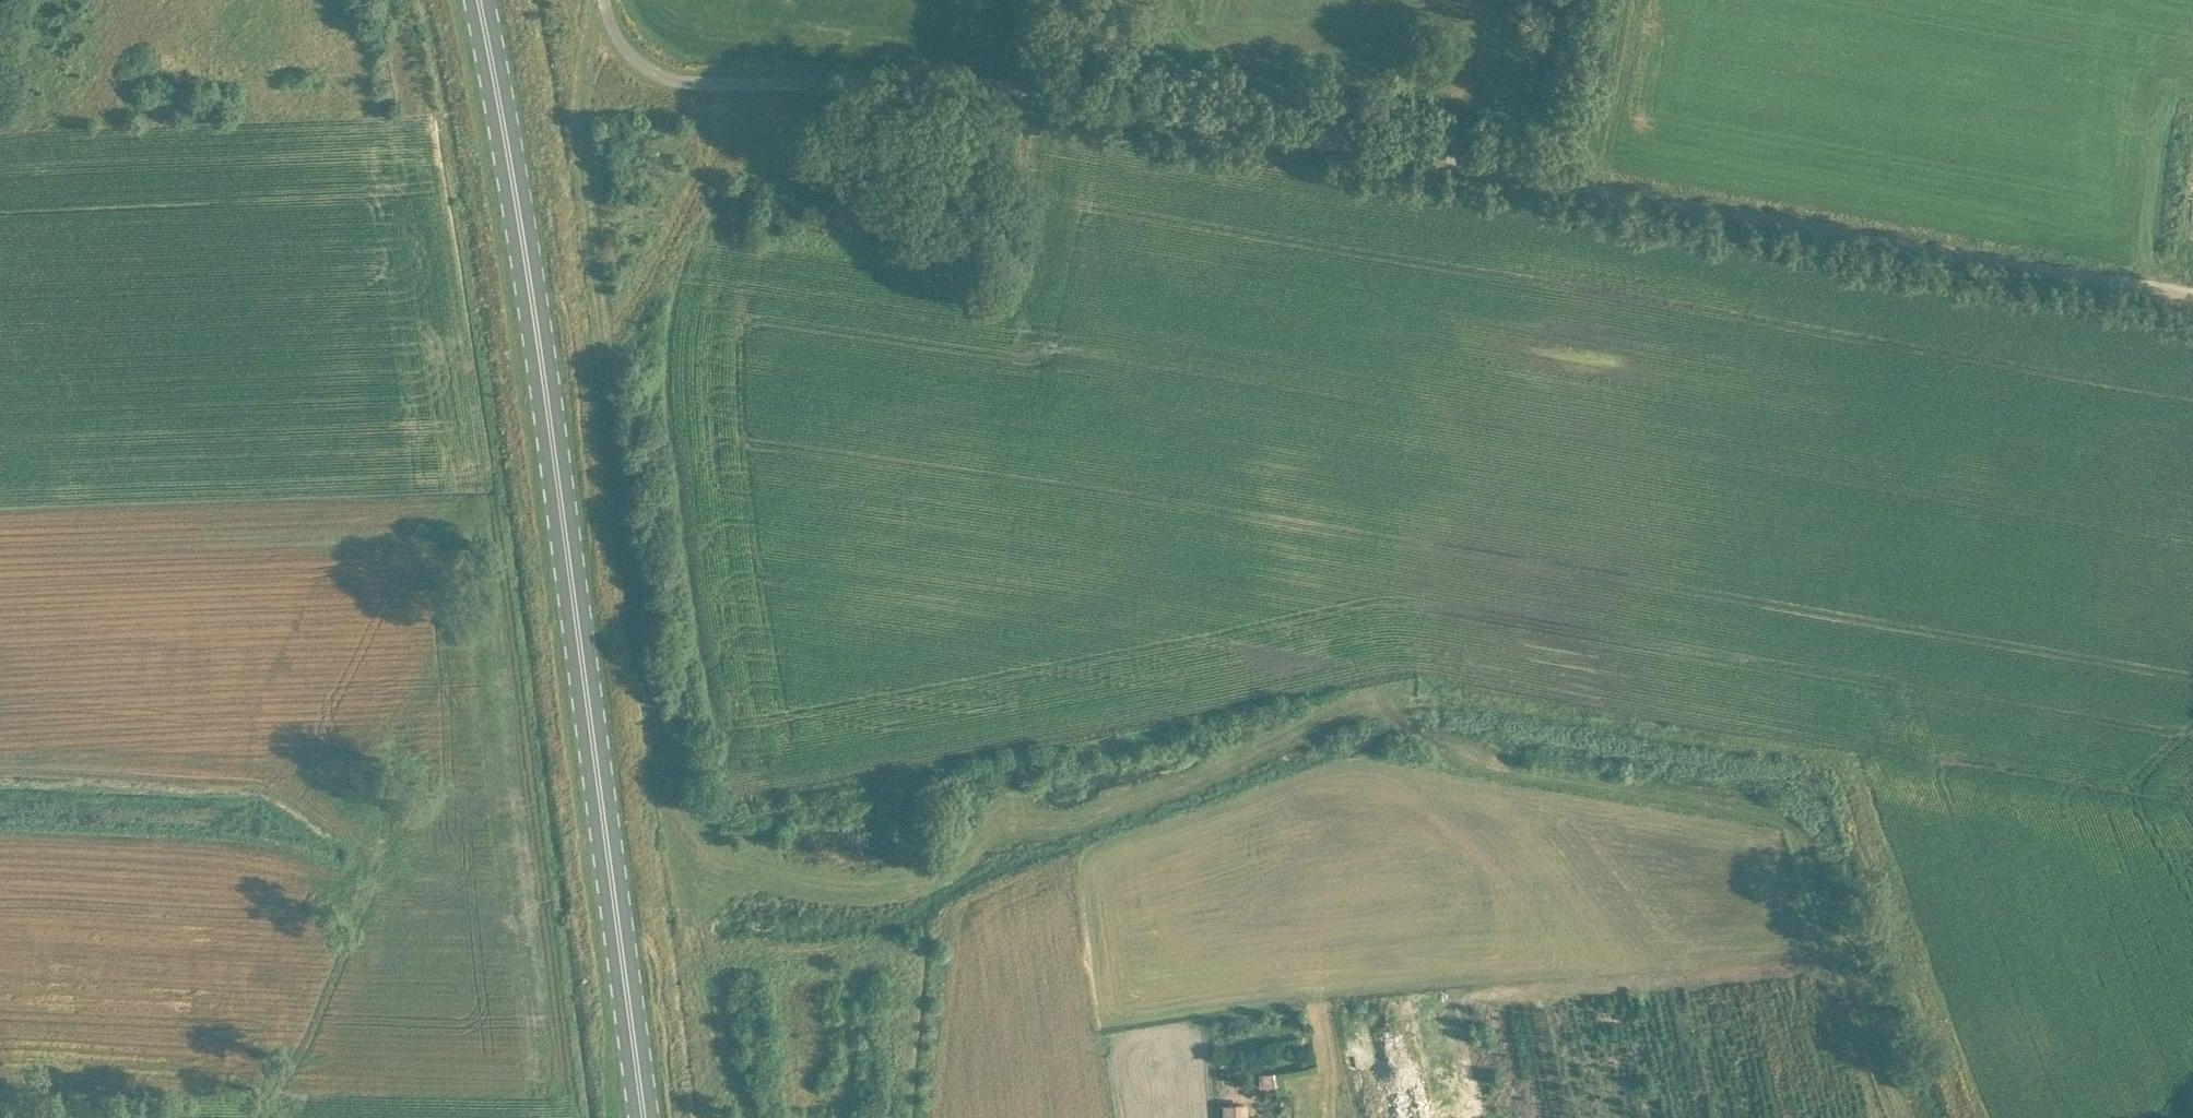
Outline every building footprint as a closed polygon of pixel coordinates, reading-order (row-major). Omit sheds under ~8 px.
[(1278,1071),(1261,1073),(1262,1088),(1280,1084),(1278,1071)] [(1225,1105),(1226,1117),(1248,1117),(1247,1103),(1225,1105)]
